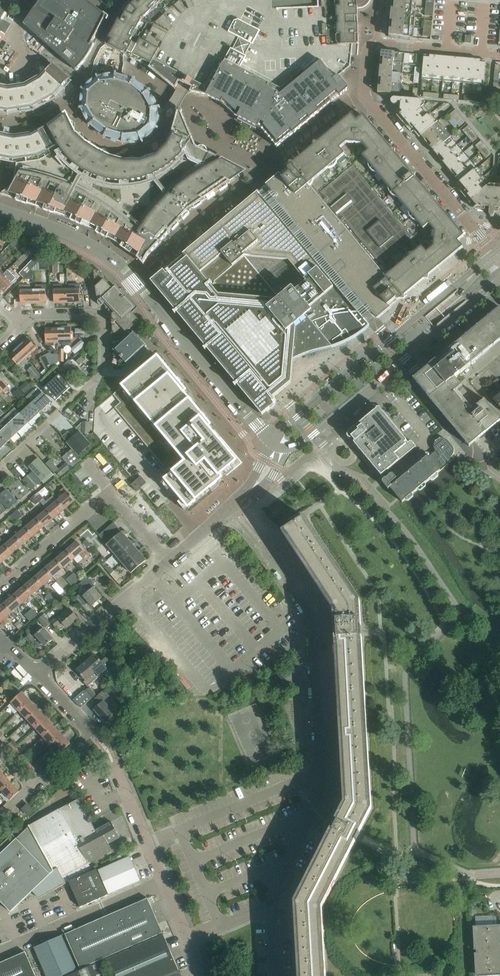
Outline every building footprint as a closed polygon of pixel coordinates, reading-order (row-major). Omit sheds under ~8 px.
[(100,34),(108,18),(85,0),(42,0),(24,26),(76,72),(76,71),(82,65),(83,64),(84,63),(100,34)] [(358,56),(359,46),(357,1),(357,0),(134,0),(126,8),(106,45),(108,46),(109,47),(115,50),(116,51),(116,50),(119,52),(124,54),(124,55),(125,55),(131,58),(131,59),(132,59),(140,63),(141,64),(141,63),(149,68),(150,69),(175,90),(190,94),(190,93),(207,97),(216,102),(222,105),(234,116),(239,119),(238,121),(256,131),(257,128),(262,131),(277,149),(295,134),(319,114),(319,113),(336,99),(339,97),(340,97),(348,89),(339,78),(350,69),(352,55),(355,55),(358,56)] [(416,7),(392,5),(391,15),(415,18),(416,7)] [(5,35),(11,25),(1,19),(6,11),(0,7),(0,32),(5,35)] [(415,18),(391,15),(390,26),(414,28),(415,18)] [(390,26),(389,36),(389,37),(391,37),(391,36),(413,38),(414,28),(390,26)] [(382,52),(381,62),(404,64),(405,54),(382,52)] [(422,80),(433,81),(435,56),(424,56),(422,80)] [(435,56),(433,81),(443,82),(445,57),(435,56)] [(445,57),(443,82),(453,83),(455,58),(445,57)] [(455,58),(453,83),(463,84),(465,59),(455,58)] [(465,59),(463,84),(473,84),(475,60),(465,59)] [(475,60),(473,84),(484,85),(486,61),(475,60)] [(381,62),(380,72),(403,75),(404,64),(381,62)] [(8,115),(33,112),(56,99),(72,81),(53,65),(40,79),(25,87),(8,90),(0,88),(0,114),(8,115)] [(380,72),(379,83),(402,85),(403,75),(380,72)] [(159,130),(159,109),(149,93),(134,81),(116,75),(106,76),(97,77),(83,90),(80,106),(83,117),(92,128),(106,139),(124,147),(145,145),(159,130)] [(402,85),(379,83),(378,93),(401,95),(402,85)] [(403,113),(406,110),(407,108),(406,108),(406,106),(408,107),(409,107),(415,102),(422,103),(422,104),(424,103),(425,103),(425,101),(406,100),(394,99),(393,99),(392,99),(392,100),(391,100),(391,101),(391,102),(391,103),(391,104),(392,105),(393,105),(394,106),(395,106),(395,105),(396,105),(397,104),(397,103),(401,103),(400,110),(403,113)] [(400,115),(406,122),(424,106),(422,104),(422,103),(415,102),(409,107),(408,107),(406,106),(406,108),(407,108),(406,110),(403,113),(400,115)] [(424,106),(406,122),(412,130),(431,114),(424,106)] [(449,115),(452,119),(458,114),(456,110),(449,115)] [(75,135),(67,111),(63,116),(52,124),(48,127),(58,146),(38,157),(18,161),(16,172),(14,186),(0,195),(17,201),(16,202),(28,206),(28,205),(44,210),(44,211),(56,215),(56,214),(64,217),(71,221),(71,222),(82,227),(82,226),(90,229),(97,233),(97,234),(107,240),(108,239),(115,243),(122,247),(121,248),(131,255),(132,254),(138,259),(138,260),(144,266),(150,255),(172,231),(174,233),(180,226),(178,225),(182,220),(184,221),(190,215),(188,213),(190,211),(195,207),(197,210),(204,205),(202,203),(208,199),(209,201),(216,196),(214,194),(220,191),(221,193),(228,188),(227,186),(244,174),(208,155),(208,153),(208,151),(206,149),(205,148),(203,148),(201,148),(199,148),(198,149),(196,149),(182,114),(183,113),(183,112),(182,111),(181,111),(180,111),(179,111),(178,112),(178,114),(172,135),(168,146),(156,158),(142,163),(126,163),(113,160),(95,151),(83,142),(75,135)] [(431,114),(412,130),(419,138),(421,136),(438,121),(437,122),(431,114)] [(275,179),(266,186),(337,270),(350,260),(354,265),(341,276),(375,316),(377,319),(379,319),(384,325),(384,326),(385,327),(385,328),(386,328),(386,329),(386,330),(387,330),(387,331),(388,331),(388,332),(389,333),(390,334),(391,335),(392,336),(393,336),(393,337),(394,337),(394,338),(395,338),(396,339),(397,339),(398,340),(399,340),(399,341),(400,341),(401,341),(402,341),(403,342),(404,342),(405,342),(406,342),(407,342),(408,342),(409,343),(410,343),(411,343),(412,342),(413,342),(414,342),(415,342),(416,342),(417,342),(418,341),(419,341),(420,341),(421,340),(422,340),(423,339),(424,339),(424,338),(425,338),(426,338),(426,337),(427,337),(428,336),(429,335),(430,334),(431,333),(431,332),(432,332),(432,331),(433,331),(433,330),(434,329),(434,328),(435,328),(434,327),(432,325),(428,320),(425,317),(425,318),(424,318),(423,318),(422,318),(421,318),(420,318),(420,317),(419,317),(418,317),(418,316),(417,316),(417,315),(416,315),(416,314),(403,298),(463,248),(462,248),(460,244),(458,242),(460,240),(464,237),(363,116),(359,119),(357,121),(355,119),(352,115),(340,125),(335,129),(332,131),(318,143),(316,145),(309,150),(307,153),(301,158),(298,160),(291,166),(289,167),(277,177),(275,179)] [(463,119),(456,124),(459,127),(466,122),(463,119)] [(421,136),(427,144),(445,129),(438,121),(421,136)] [(14,161),(18,161),(38,157),(58,146),(48,127),(52,124),(51,122),(30,133),(14,136),(0,133),(0,158),(14,161)] [(462,131),(465,134),(471,129),(469,126),(462,131)] [(445,129),(427,144),(434,152),(451,137),(445,129)] [(476,134),(469,139),(472,142),(478,137),(476,134)] [(451,137),(434,152),(440,160),(458,145),(451,137)] [(475,146),(478,150),(484,144),(481,141),(475,146)] [(458,145),(440,160),(447,167),(464,153),(458,145)] [(486,147),(480,152),(483,155),(489,150),(486,147)] [(489,150),(483,155),(486,159),(492,154),(489,150)] [(464,153),(447,167),(453,175),(471,161),(464,153)] [(453,175),(460,183),(478,169),(471,161),(453,175)] [(460,183),(458,184),(465,193),(483,177),(477,169),(478,169),(460,183)] [(483,177),(465,193),(471,201),(490,185),(483,177)] [(486,199),(492,194),(493,188),(490,185),(471,201),(477,207),(485,208),(486,203),(487,203),(487,200),(486,200),(486,199)] [(151,282),(262,416),(370,327),(370,326),(373,323),(377,319),(341,276),(354,265),(350,260),(337,270),(266,186),(262,190),(259,192),(151,282)] [(493,216),(494,216),(494,215),(495,209),(499,209),(499,204),(499,201),(495,195),(495,189),(493,188),(492,194),(486,199),(486,200),(487,200),(487,203),(486,203),(485,208),(489,208),(489,214),(489,215),(489,216),(490,216),(490,217),(491,217),(492,217),(493,217),(493,216)] [(41,249),(36,253),(40,257),(45,253),(41,249)] [(49,271),(49,270),(48,258),(44,259),(40,262),(41,271),(49,271)] [(19,275),(23,279),(32,271),(37,266),(32,262),(19,275)] [(133,306),(110,281),(99,271),(97,268),(93,272),(98,304),(99,306),(102,306),(104,304),(113,314),(112,315),(112,334),(125,334),(138,321),(139,320),(130,311),(133,308),(133,306)] [(32,271),(23,279),(32,280),(32,271)] [(0,279),(0,288),(0,287),(5,292),(17,280),(10,273),(8,275),(6,273),(0,279)] [(67,303),(66,288),(64,288),(64,285),(54,285),(54,302),(61,302),(61,304),(67,303)] [(69,288),(66,288),(67,303),(73,303),(73,302),(80,302),(79,285),(69,285),(69,288)] [(33,304),(33,289),(30,289),(30,286),(20,286),(20,303),(27,303),(27,304),(33,304)] [(36,289),(33,289),(33,304),(40,304),(40,303),(46,302),(46,286),(36,286),(36,289)] [(413,379),(469,447),(499,422),(499,418),(485,400),(478,405),(455,378),(489,350),(499,341),(499,308),(499,307),(413,379)] [(64,327),(58,328),(58,343),(61,343),(61,346),(71,345),(71,329),(64,329),(64,327)] [(58,343),(58,328),(52,328),(52,329),(45,329),(46,346),(56,346),(56,343),(58,343)] [(133,332),(128,336),(113,350),(113,367),(125,366),(146,347),(134,333),(133,332)] [(22,342),(17,347),(28,358),(30,356),(32,358),(39,351),(28,339),(23,343),(22,342)] [(28,358),(17,347),(13,351),(14,352),(9,356),(20,369),(27,362),(26,360),(28,358)] [(52,353),(46,356),(53,369),(59,363),(58,354),(52,354),(52,353)] [(80,354),(75,358),(79,363),(84,359),(80,354)] [(53,369),(46,356),(40,359),(48,373),(53,369)] [(92,412),(90,429),(135,482),(141,477),(146,483),(140,488),(147,496),(165,481),(189,509),(223,480),(221,478),(238,464),(225,449),(216,437),(209,429),(212,427),(184,394),(187,392),(162,362),(158,357),(122,387),(92,412)] [(69,361),(59,371),(63,375),(74,366),(69,361)] [(38,382),(43,378),(32,366),(27,371),(38,382)] [(60,376),(45,390),(56,401),(70,388),(60,376)] [(3,391),(5,393),(10,389),(0,378),(0,394),(3,391)] [(27,382),(19,388),(24,394),(32,387),(27,382)] [(26,399),(32,405),(40,413),(51,403),(37,388),(26,399)] [(19,389),(14,393),(19,399),(23,395),(19,389)] [(498,396),(494,392),(490,395),(499,407),(499,395),(498,396)] [(32,405),(21,415),(29,423),(40,413),(32,405)] [(349,434),(348,434),(347,435),(347,436),(347,437),(347,438),(347,439),(348,439),(349,440),(350,440),(351,440),(351,439),(352,439),(355,441),(354,441),(354,444),(381,476),(382,476),(387,472),(416,447),(412,442),(410,442),(408,443),(381,411),(379,410),(376,410),(348,433),(349,434)] [(4,419),(10,425),(18,433),(29,423),(21,415),(16,419),(10,413),(4,419)] [(0,422),(0,436),(7,443),(18,433),(10,425),(4,419),(0,422)] [(80,433),(68,443),(78,455),(90,445),(80,433)] [(435,451),(436,452),(440,456),(441,457),(441,458),(442,458),(443,459),(444,459),(445,459),(446,459),(447,459),(448,459),(449,459),(450,459),(450,458),(451,458),(452,457),(453,456),(453,455),(454,454),(454,453),(454,452),(454,451),(454,449),(454,448),(453,447),(452,446),(448,441),(447,440),(446,440),(446,439),(444,439),(443,439),(442,439),(441,439),(440,439),(439,439),(438,440),(437,441),(436,442),(435,442),(435,443),(435,444),(434,445),(434,447),(434,448),(435,449),(435,450),(435,451)] [(72,450),(63,458),(71,468),(80,460),(72,450)] [(436,452),(429,458),(441,471),(449,465),(454,460),(452,457),(451,458),(450,458),(450,459),(449,459),(448,459),(447,459),(446,459),(445,459),(444,459),(443,459),(442,458),(441,458),(441,457),(440,456),(436,452)] [(382,476),(385,480),(383,481),(383,483),(388,490),(390,489),(402,503),(441,471),(429,458),(427,454),(397,479),(393,475),(391,474),(390,476),(387,472),(382,476)] [(30,468),(42,481),(51,473),(39,459),(30,468)] [(66,464),(59,470),(56,472),(60,477),(70,469),(66,464)] [(33,473),(23,481),(32,490),(41,482),(33,473)] [(146,483),(141,477),(135,482),(131,485),(136,492),(140,488),(146,483)] [(19,481),(10,489),(20,501),(29,493),(19,481)] [(63,496),(57,502),(64,510),(75,501),(64,488),(59,492),(63,496)] [(7,490),(0,497),(0,501),(8,510),(17,502),(7,490)] [(35,496),(40,502),(43,499),(38,493),(35,496)] [(35,496),(31,499),(36,505),(40,502),(35,496)] [(57,502),(47,511),(54,519),(64,510),(57,502)] [(14,514),(19,520),(22,517),(17,511),(14,514)] [(47,511),(36,519),(43,528),(54,519),(47,511)] [(14,514),(10,517),(15,523),(19,520),(14,514)] [(283,533),(282,533),(283,533),(285,532),(336,609),(347,803),(297,902),(301,975),(323,975),(319,907),(369,808),(357,602),(303,520),(306,518),(305,518),(283,533)] [(36,519),(26,528),(33,537),(43,528),(36,519)] [(114,523),(109,527),(117,537),(122,532),(114,523)] [(109,527),(104,531),(112,541),(117,537),(109,527)] [(26,528),(15,537),(22,546),(33,537),(26,528)] [(112,541),(107,545),(115,555),(130,542),(124,536),(127,533),(125,530),(122,533),(122,532),(117,537),(112,541)] [(112,541),(104,531),(99,536),(107,545),(112,541)] [(15,537),(5,546),(12,555),(22,546),(15,537)] [(130,542),(115,555),(123,564),(138,551),(132,545),(136,543),(133,540),(130,542)] [(77,542),(67,551),(74,560),(80,554),(84,559),(88,555),(84,551),(77,542)] [(0,550),(0,562),(1,563),(12,555),(5,546),(0,550)] [(138,551),(123,564),(131,574),(146,561),(141,555),(144,552),(141,549),(138,552),(138,551)] [(67,551),(56,560),(63,569),(74,560),(67,551)] [(103,556),(98,560),(100,563),(102,565),(107,561),(103,556)] [(56,560),(46,569),(53,577),(63,569),(56,560)] [(109,565),(105,568),(111,575),(114,572),(109,565)] [(46,569),(35,578),(42,586),(53,577),(46,569)] [(120,578),(114,572),(111,575),(116,581),(120,578)] [(74,574),(70,577),(75,583),(79,580),(74,574)] [(75,583),(70,577),(67,580),(72,586),(75,583)] [(35,578),(25,587),(32,595),(42,586),(35,578)] [(84,596),(81,594),(76,598),(83,607),(89,603),(92,607),(102,598),(97,592),(99,591),(88,578),(81,583),(88,592),(84,596)] [(25,587),(14,596),(22,604),(32,595),(25,587)] [(53,592),(50,595),(54,601),(58,598),(53,592)] [(54,601),(50,595),(46,598),(51,604),(54,601)] [(14,596),(4,605),(11,613),(22,604),(14,596)] [(4,605),(0,608),(0,622),(1,622),(4,627),(9,623),(5,618),(11,613),(4,605)] [(36,607),(29,613),(34,618),(40,613),(36,607)] [(58,617),(52,623),(56,627),(62,622),(67,628),(78,619),(70,610),(59,619),(58,617)] [(29,613),(25,616),(30,622),(34,618),(29,613)] [(43,616),(39,620),(46,628),(50,625),(43,616)] [(30,635),(26,638),(31,644),(35,641),(35,640),(37,638),(45,647),(53,640),(44,628),(35,635),(35,636),(33,638),(30,635)] [(95,655),(86,663),(99,678),(110,668),(106,664),(104,665),(103,664),(104,662),(102,659),(100,661),(95,655)] [(86,663),(77,670),(80,674),(78,676),(81,679),(83,677),(86,681),(84,683),(88,687),(99,678),(86,663)] [(115,666),(110,670),(117,678),(122,673),(115,666)] [(113,683),(109,687),(116,695),(121,691),(113,683)] [(89,688),(84,692),(91,700),(96,695),(89,688)] [(110,698),(104,691),(95,699),(100,705),(94,710),(104,721),(113,712),(104,703),(110,698)] [(11,703),(19,712),(30,701),(22,693),(11,703)] [(7,695),(2,699),(5,703),(10,698),(7,695)] [(30,701),(19,712),(27,721),(38,710),(30,701)] [(38,710),(27,721),(35,729),(46,718),(38,710)] [(46,718),(35,729),(43,738),(54,727),(46,718)] [(54,727),(43,738),(51,746),(62,735),(54,727)] [(62,735),(51,746),(59,755),(70,744),(62,735)] [(7,746),(11,751),(15,748),(10,743),(7,746)] [(15,748),(11,751),(16,756),(20,753),(15,748)] [(23,763),(27,768),(31,765),(26,760),(23,763)] [(31,765),(27,768),(32,773),(36,770),(31,765)] [(0,778),(0,790),(2,792),(11,783),(3,775),(0,778)] [(11,783),(2,792),(10,801),(19,792),(11,783)] [(11,913),(33,892),(39,899),(66,884),(57,868),(58,868),(66,883),(91,870),(88,864),(112,851),(108,844),(120,838),(111,822),(95,831),(90,822),(79,800),(52,814),(51,811),(47,813),(49,816),(29,826),(29,827),(29,828),(17,840),(12,835),(0,847),(0,902),(11,913)] [(28,805),(23,810),(28,816),(34,811),(28,805)] [(98,871),(109,895),(140,881),(130,857),(98,871)] [(80,908),(96,901),(108,896),(96,870),(69,882),(80,908)] [(148,899),(65,935),(80,970),(163,934),(148,899)] [(473,932),(474,950),(476,950),(477,953),(474,953),(475,972),(479,972),(479,975),(492,975),(499,975),(499,930),(499,926),(499,925),(476,927),(476,931),(473,932)] [(179,970),(163,935),(104,961),(110,975),(165,975),(179,970)] [(35,949),(47,975),(63,975),(77,970),(62,936),(34,948),(35,949)] [(0,963),(0,975),(36,975),(25,952),(0,963)] [(102,961),(68,975),(108,975),(102,961)]
